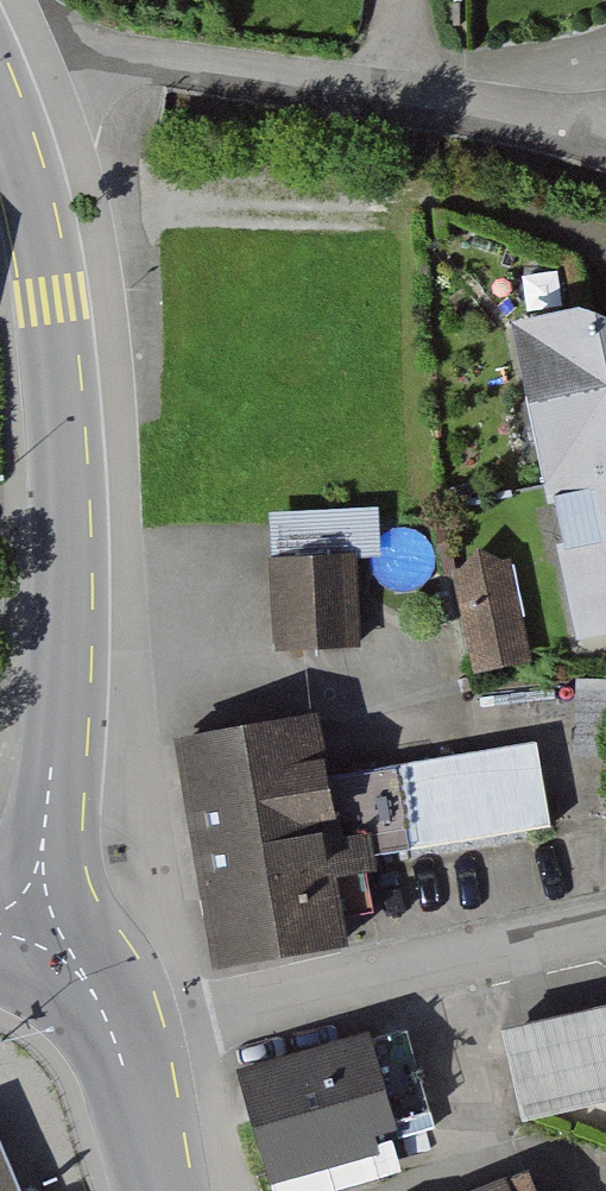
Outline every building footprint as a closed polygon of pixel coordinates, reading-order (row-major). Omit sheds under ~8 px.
[(534,329),(586,647),(605,643),(605,314),(604,313),(534,329)] [(396,513),(276,515),(278,652),(372,651),(370,563),(397,562),(396,513)] [(516,557),(457,572),(481,668),(540,654),(516,557)] [(326,712),(188,736),(195,777),(217,904),(228,971),(367,947),(326,712)] [(541,746),(411,763),(421,841),(551,825),(541,746)] [(526,1039),(549,1129),(605,1115),(605,1018),(526,1039)] [(389,1030),(257,1068),(288,1176),(389,1147),(383,1126),(414,1117),(389,1030)] [(0,1124),(0,1190),(27,1190),(0,1124)] [(502,1190),(552,1190),(544,1173),(502,1190)]
